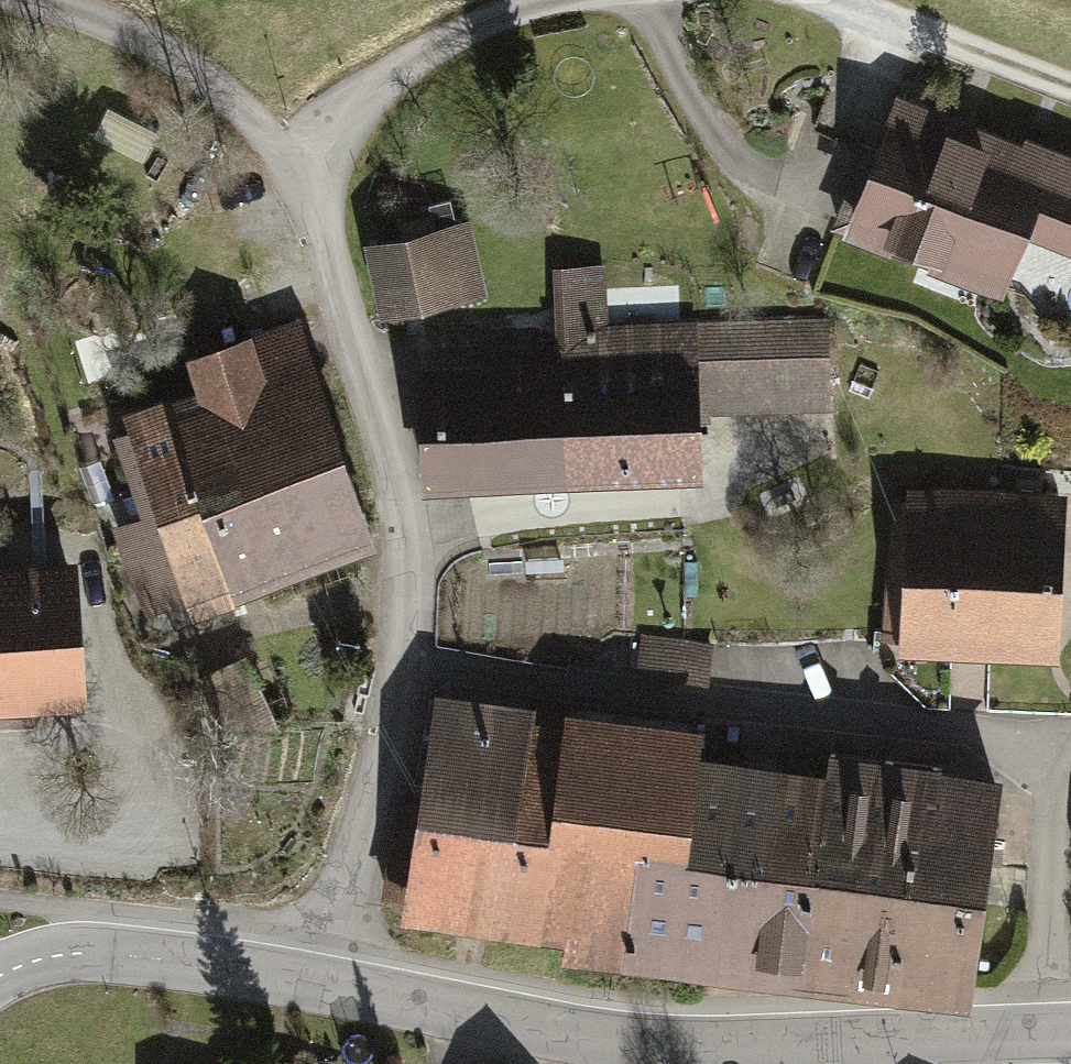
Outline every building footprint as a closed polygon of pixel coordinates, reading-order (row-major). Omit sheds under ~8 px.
[(983,288),(1005,231),(958,213),(989,133),(886,93),(832,230),(983,288)] [(989,133),(958,213),(1005,231),(1053,249),(1070,203),(1070,156),(1011,133),(1008,140),(989,133)] [(468,221),(367,243),(385,321),(485,299),(468,221)] [(558,368),(562,483),(694,477),(692,424),(717,423),(717,414),(828,410),(824,317),(606,326),(604,266),(554,268),(558,368)] [(158,618),(376,546),(305,333),(266,346),(263,337),(195,360),(206,394),(129,419),(160,513),(126,525),(158,618)] [(558,368),(423,373),(427,488),(562,483),(558,368)] [(908,652),(980,656),(988,492),(916,488),(908,652)] [(1060,495),(988,492),(980,656),(1052,659),(1060,495)] [(76,701),(71,567),(0,570),(0,704),(76,701)] [(707,652),(637,644),(633,681),(703,689),(707,652)] [(530,711),(438,697),(419,820),(511,834),(530,711)] [(561,715),(541,842),(630,856),(673,862),(689,759),(694,729),(561,709),(561,715)] [(511,834),(496,929),(616,947),(630,856),(541,842),(561,715),(530,711),(511,834)] [(689,759),(673,862),(729,871),(758,876),(774,772),(689,759)] [(774,772),(758,876),(823,886),(841,765),(829,764),(827,780),(774,772)] [(809,977),(888,989),(921,778),(841,765),(823,886),(809,977)] [(888,989),(960,1000),(993,789),(921,778),(888,989)] [(511,834),(419,820),(405,915),(496,929),(511,834)] [(630,856),(616,947),(614,962),(713,976),(715,963),(729,871),(673,862),(630,856)] [(715,963),(809,977),(823,886),(758,876),(729,871),(715,963)]
